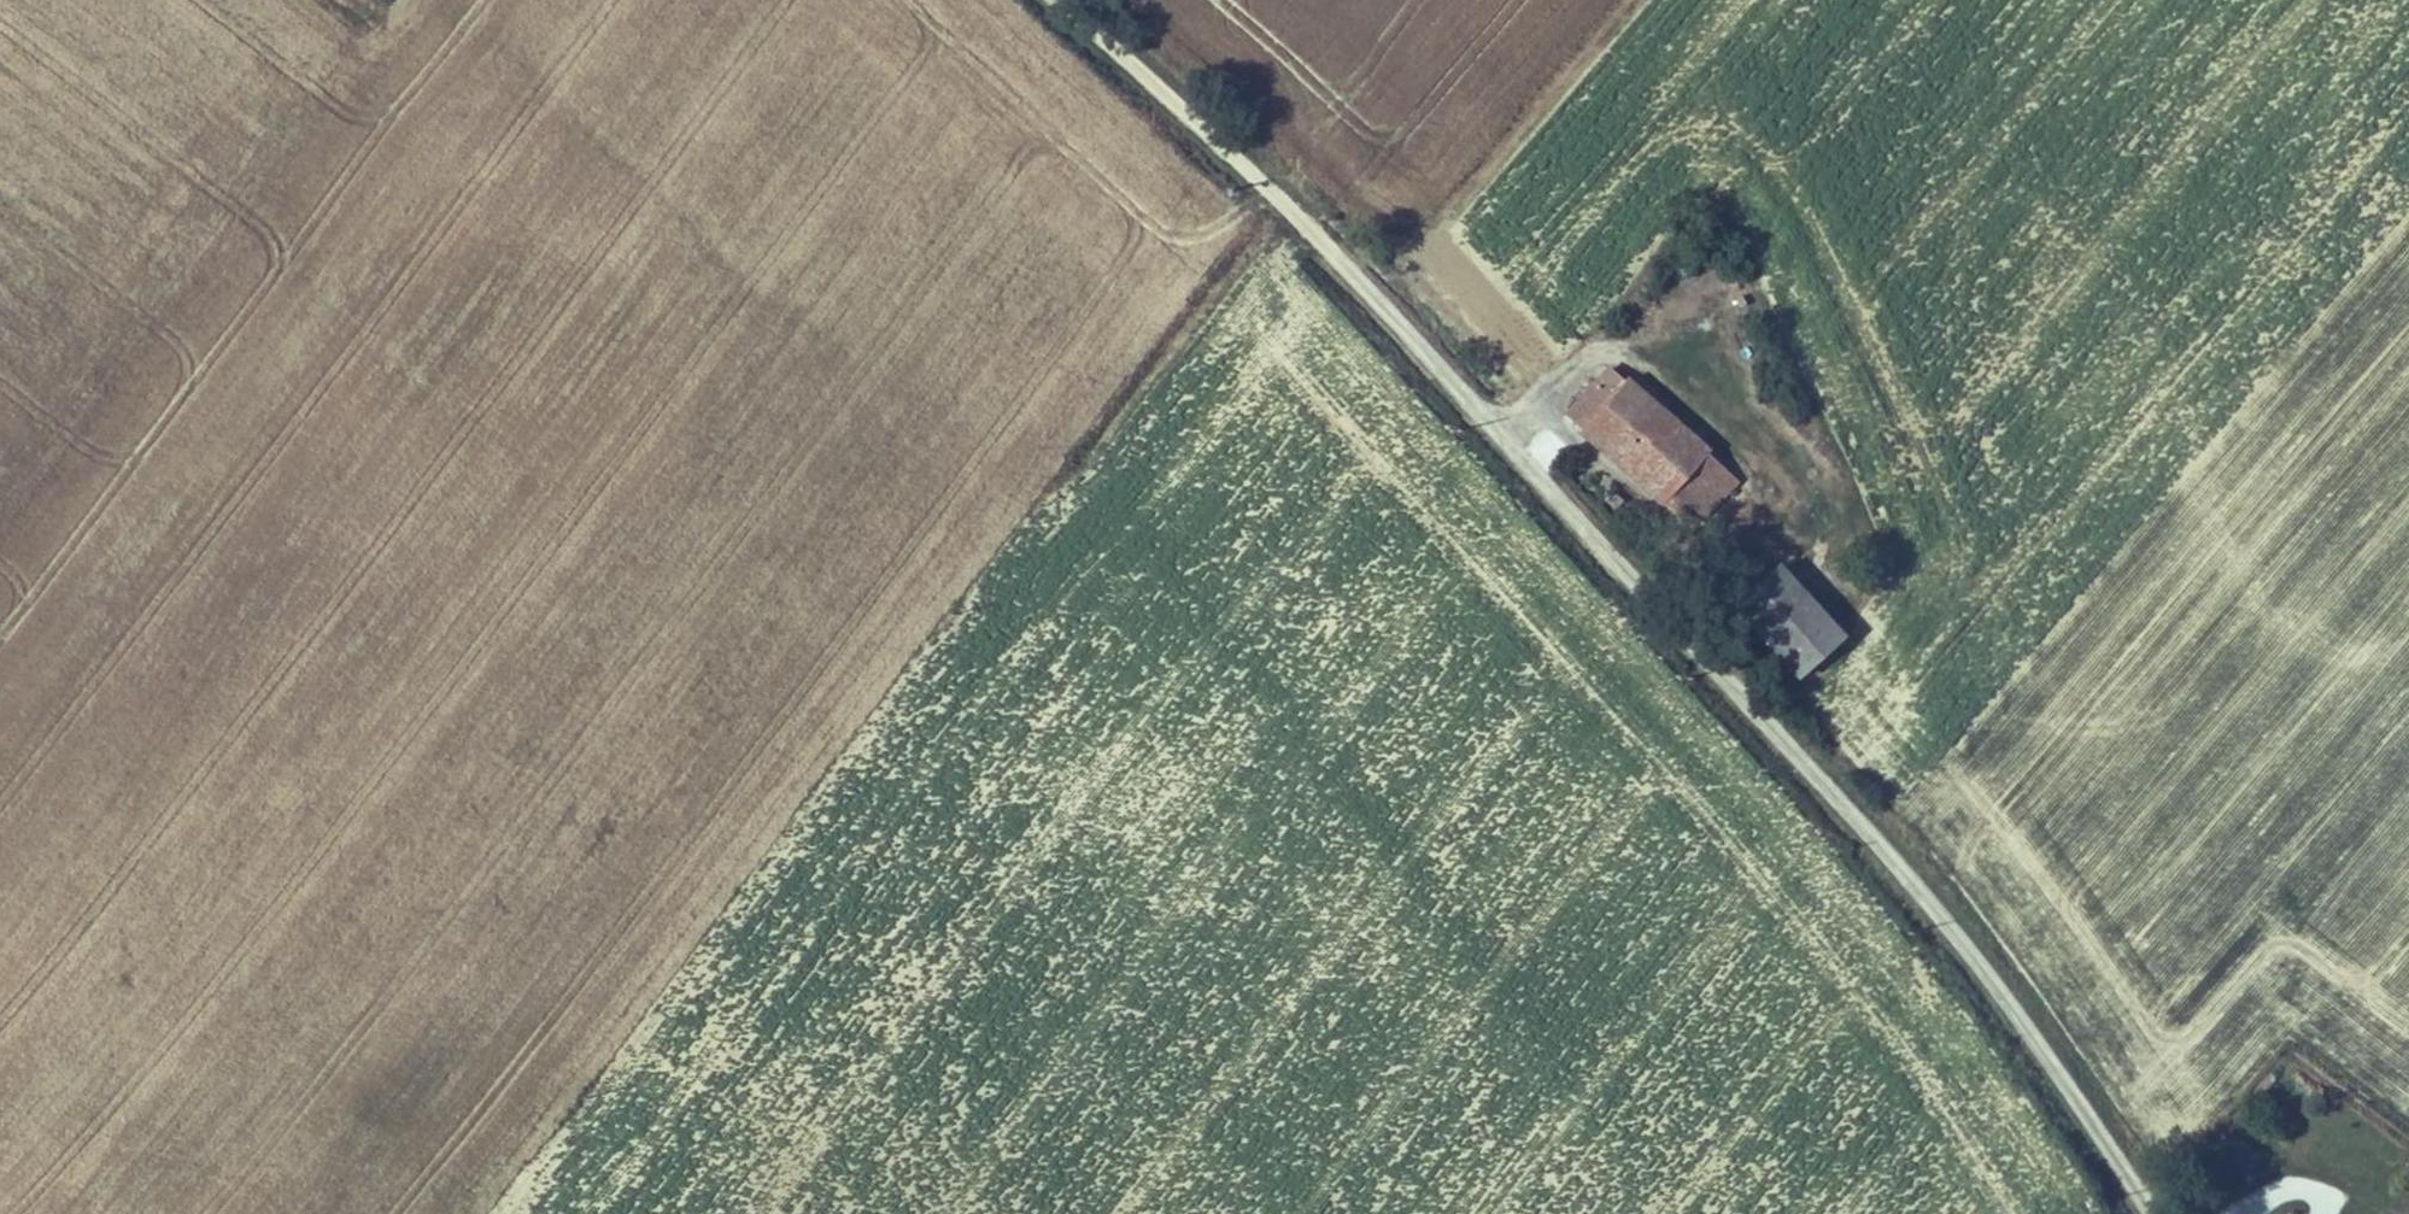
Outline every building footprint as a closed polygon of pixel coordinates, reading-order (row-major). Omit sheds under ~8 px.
[(1587,424),(1583,428),(1666,499),(1710,449),(1630,376),(1626,380),(1608,364),(1570,409),(1587,424)] [(1710,449),(1666,499),(1680,512),(1688,504),(1712,476),(1725,462),(1710,449)] [(1726,489),(1712,476),(1688,504),(1702,517),(1726,489)] [(1837,635),(1776,565),(1731,604),(1792,674),(1837,635)]
